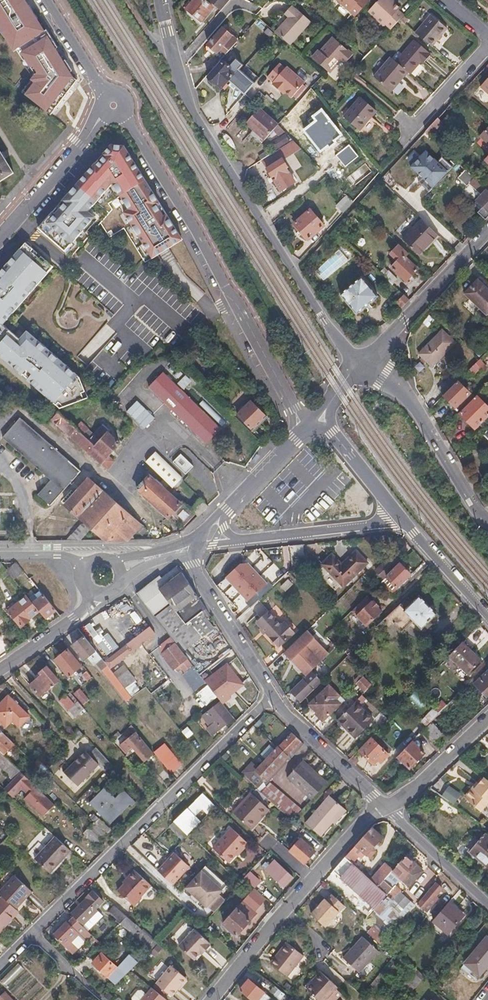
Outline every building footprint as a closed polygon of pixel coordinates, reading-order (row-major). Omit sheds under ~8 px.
[(52,114),(79,80),(71,68),(69,70),(56,49),(59,48),(48,30),(45,32),(37,20),(35,21),(28,10),(31,9),(25,0),(0,0),(0,22),(6,32),(4,33),(15,51),(17,49),(25,61),(27,60),(37,75),(30,84),(24,92),(28,96),(52,114)] [(187,7),(186,9),(201,21),(213,7),(205,0),(194,0),(191,3),(187,7)] [(222,9),(230,0),(213,0),(212,1),(222,9)] [(369,0),(339,0),(356,14),(369,0)] [(405,15),(398,9),(400,7),(394,2),(392,0),(377,0),(368,10),(384,25),(386,23),(392,29),(401,19),(405,15)] [(276,31),(290,44),(311,21),(297,8),(296,10),(292,6),(286,13),(290,17),(276,31)] [(431,13),(416,32),(432,46),(448,27),(431,13)] [(409,18),(405,15),(401,19),(405,23),(409,18)] [(221,59),(238,40),(223,28),(205,49),(219,61),(221,59)] [(337,64),(336,63),(341,58),(346,62),(353,54),(333,37),(321,50),(320,50),(313,56),(330,72),(337,64)] [(415,39),(396,61),(408,71),(411,73),(422,59),(425,61),(431,54),(428,52),(429,51),(415,39)] [(391,56),(390,58),(405,74),(408,71),(396,61),(391,56)] [(223,60),(209,75),(210,76),(216,82),(222,87),(229,79),(239,69),(243,64),(236,58),(229,66),(223,60)] [(405,74),(390,58),(374,76),(391,90),(405,74)] [(219,61),(207,74),(209,75),(223,60),(221,59),(219,61)] [(281,86),(286,90),(293,96),(306,81),(288,65),(286,67),(280,62),(269,75),(275,80),(274,82),(280,88),(281,86)] [(239,69),(229,79),(245,93),(254,83),(239,69)] [(344,116),(359,129),(377,110),(361,97),(344,116)] [(315,121),(303,130),(321,152),(343,135),(323,108),(312,116),(315,121)] [(246,124),(263,139),(277,124),(259,109),(246,124)] [(438,118),(427,130),(433,136),(445,124),(438,118)] [(273,141),(278,148),(291,140),(285,133),(273,141)] [(301,147),(294,139),(262,159),(281,190),(295,181),(286,168),(288,167),(283,159),(301,147)] [(349,145),(336,155),(345,166),(358,156),(349,145)] [(111,146),(39,229),(65,252),(94,218),(87,212),(93,205),(112,184),(128,211),(124,213),(134,227),(153,258),(166,251),(182,240),(168,218),(166,220),(157,206),(159,204),(123,147),(111,146)] [(434,186),(449,170),(427,149),(412,165),(434,186)] [(14,174),(0,152),(0,182),(14,174)] [(487,216),(487,188),(486,186),(466,167),(459,175),(468,184),(471,181),(484,193),(479,198),(480,200),(486,205),(483,208),(480,211),(487,217),(487,216)] [(344,211),(354,201),(347,194),(337,205),(344,211)] [(477,203),(483,208),(486,205),(480,200),(477,203)] [(168,218),(159,204),(157,206),(166,220),(168,218)] [(295,223),(308,238),(324,225),(310,209),(295,223)] [(438,232),(423,218),(403,238),(419,253),(438,232)] [(408,252),(399,243),(389,253),(397,260),(392,266),(407,280),(418,268),(405,255),(408,252)] [(27,244),(0,277),(0,356),(23,377),(59,409),(87,399),(77,377),(28,331),(19,339),(6,325),(55,272),(27,244)] [(349,260),(339,249),(315,271),(324,280),(349,260)] [(389,269),(384,274),(393,283),(398,278),(389,269)] [(379,295),(363,276),(342,294),(357,312),(379,295)] [(477,281),(464,295),(486,316),(487,314),(487,291),(477,281)] [(392,296),(397,301),(404,293),(399,289),(392,296)] [(394,304),(400,309),(410,298),(404,293),(397,301),(394,304)] [(432,367),(454,344),(442,332),(419,355),(432,367)] [(484,365),(479,360),(469,370),(474,375),(484,365)] [(220,430),(164,374),(149,388),(174,413),(206,444),(220,430)] [(177,384),(184,390),(192,381),(186,375),(177,384)] [(437,390),(443,396),(455,385),(449,378),(437,390)] [(468,394),(457,382),(455,385),(443,396),(455,408),(468,394)] [(476,397),(459,414),(475,429),(487,416),(487,409),(476,397)] [(154,417),(137,400),(127,411),(144,427),(154,417)] [(200,404),(222,426),(227,422),(205,400),(200,404)] [(237,415),(252,431),(266,417),(251,402),(237,415)] [(76,428),(59,411),(52,419),(108,470),(115,462),(108,457),(90,440),(84,435),(76,428)] [(3,438),(51,480),(39,494),(51,506),(81,471),(20,418),(3,438)] [(81,422),(76,428),(84,435),(88,430),(81,422)] [(90,440),(108,457),(120,444),(108,433),(110,431),(103,425),(90,440)] [(158,470),(175,486),(182,479),(184,477),(157,451),(148,461),(158,470)] [(182,454),(174,462),(186,474),(194,466),(182,454)] [(196,505),(195,505),(186,497),(179,504),(149,477),(137,490),(168,518),(171,516),(184,527),(196,515),(191,510),(196,505)] [(107,542),(135,541),(132,536),(137,531),(141,525),(88,478),(65,504),(107,542)] [(209,507),(208,507),(200,500),(197,503),(195,505),(196,505),(191,510),(196,515),(198,517),(209,507)] [(72,535),(80,542),(91,530),(84,524),(81,525),(72,535)] [(141,525),(137,531),(142,536),(147,531),(141,525)] [(304,558),(304,545),(290,545),(290,568),(304,558)] [(321,565),(343,587),(366,564),(355,552),(341,566),(331,556),(321,565)] [(386,578),(399,564),(392,557),(375,573),(383,581),(386,578)] [(11,575),(1,563),(0,563),(0,575),(4,580),(11,575)] [(8,569),(15,579),(23,573),(16,563),(8,569)] [(250,608),(272,587),(267,581),(265,583),(246,563),(238,565),(224,578),(242,597),(241,599),(250,608)] [(399,564),(386,578),(397,589),(410,576),(399,564)] [(186,624),(197,639),(212,628),(201,612),(206,609),(181,571),(177,566),(162,578),(160,575),(152,581),(169,603),(186,624)] [(383,581),(380,583),(391,595),(397,589),(386,578),(383,581)] [(152,581),(137,593),(154,615),(169,603),(152,581)] [(43,595),(33,603),(46,619),(56,612),(43,595)] [(7,609),(21,627),(30,620),(39,612),(26,596),(11,609),(9,607),(7,609)] [(366,597),(351,612),(366,628),(382,614),(376,608),(377,606),(372,601),(370,602),(366,597)] [(412,604),(407,598),(399,607),(406,614),(422,630),(425,627),(436,615),(419,597),(412,604)] [(197,639),(169,603),(154,615),(177,643),(180,641),(186,648),(197,639)] [(406,614),(399,607),(378,626),(384,632),(393,623),(402,630),(409,624),(411,627),(413,629),(417,630),(420,632),(425,632),(429,631),(425,627),(422,630),(406,614)] [(279,618),(276,621),(268,612),(256,623),(279,647),(293,634),(279,618)] [(104,662),(110,669),(152,636),(152,635),(147,629),(104,662)] [(307,676),(328,655),(312,639),(313,638),(307,631),(283,653),(290,661),(291,660),(307,676)] [(84,660),(88,657),(96,651),(84,636),(73,645),(84,660)] [(158,648),(174,668),(181,663),(188,658),(171,637),(158,648)] [(480,660),(463,643),(448,658),(466,675),(480,660)] [(69,676),(81,667),(68,650),(56,659),(69,676)] [(126,701),(132,697),(125,688),(114,673),(110,669),(104,662),(96,651),(88,657),(94,665),(96,663),(126,701)] [(174,668),(178,673),(185,667),(181,663),(174,668)] [(114,673),(125,688),(135,680),(124,665),(114,673)] [(40,696),(58,681),(47,667),(40,673),(41,675),(30,685),(40,696)] [(207,684),(195,667),(183,676),(196,692),(207,684)] [(209,686),(219,698),(221,702),(226,708),(234,702),(232,700),(230,698),(245,687),(232,670),(217,681),(216,679),(208,684),(209,686)] [(88,681),(92,677),(87,671),(82,674),(88,681)] [(302,681),(290,692),(300,703),(312,692),(310,689),(319,681),(311,672),(302,681)] [(486,697),(487,695),(487,673),(475,685),(486,697)] [(356,684),(363,678),(360,675),(354,681),(356,684)] [(365,693),(371,686),(363,678),(356,684),(365,693)] [(208,708),(219,698),(209,686),(198,694),(208,708)] [(246,689),(245,687),(230,698),(232,700),(246,689)] [(340,705),(335,700),(338,697),(328,687),(309,706),(324,721),(340,705)] [(74,693),(84,705),(90,700),(80,688),(74,693)] [(85,709),(78,701),(74,704),(67,695),(59,701),(68,711),(69,710),(75,717),(85,709)] [(0,704),(0,721),(6,727),(13,721),(20,727),(30,716),(9,696),(0,704)] [(226,708),(221,702),(208,712),(216,722),(215,723),(220,730),(234,719),(226,708)] [(372,721),(355,704),(338,721),(355,738),(372,721)] [(440,707),(435,712),(438,716),(443,710),(440,707)] [(216,722),(208,712),(204,715),(212,725),(215,723),(216,722)] [(398,721),(393,716),(387,723),(392,727),(398,721)] [(421,733),(432,722),(428,718),(424,722),(425,723),(418,730),(421,733)] [(428,741),(432,745),(443,735),(432,723),(421,734),(428,741)] [(136,734),(137,732),(132,725),(128,728),(133,734),(135,732),(136,734)] [(0,730),(0,751),(5,756),(16,745),(0,730)] [(116,740),(121,735),(118,732),(112,738),(114,741),(116,740)] [(133,747),(145,761),(153,755),(136,734),(135,732),(133,734),(120,745),(124,750),(126,748),(129,751),(133,747)] [(421,734),(421,733),(411,743),(419,750),(428,741),(421,734)] [(252,762),(240,774),(258,791),(287,759),(301,744),(291,734),(259,768),(252,762)] [(388,756),(370,739),(358,751),(373,765),(377,761),(380,764),(388,756)] [(423,755),(419,750),(411,743),(398,757),(410,769),(423,755)] [(164,745),(154,752),(170,772),(179,764),(164,745)] [(32,768),(36,764),(19,748),(15,752),(32,768)] [(64,772),(78,785),(99,765),(106,772),(112,765),(96,748),(90,755),(86,751),(73,764),(64,772)] [(0,751),(0,767),(13,780),(22,788),(29,795),(36,787),(5,756),(0,751)] [(353,757),(349,761),(356,767),(359,763),(353,757)] [(62,771),(64,772),(73,764),(71,762),(62,771)] [(312,800),(328,783),(321,779),(322,778),(315,774),(317,773),(309,768),(310,767),(303,763),(289,778),(312,800)] [(484,779),(478,785),(474,790),(470,791),(465,796),(466,800),(480,812),(487,803),(487,782),(484,779)] [(4,789),(13,797),(22,788),(13,780),(4,789)] [(302,812),(271,783),(261,793),(293,821),(302,812)] [(44,817),(55,805),(36,787),(29,795),(25,799),(44,817)] [(105,788),(90,803),(111,824),(130,805),(132,806),(136,802),(124,790),(115,798),(105,788)] [(460,809),(430,788),(419,798),(428,805),(430,803),(452,819),(460,809)] [(251,829),(268,809),(251,793),(234,813),(251,829)] [(185,835),(215,807),(202,794),(172,822),(185,835)] [(330,797),(324,803),(341,819),(347,812),(330,797)] [(341,819),(324,803),(306,824),(321,838),(336,821),(338,822),(341,819)] [(108,834),(95,822),(84,834),(96,845),(108,834)] [(371,828),(345,858),(352,863),(359,856),(362,859),(365,855),(369,858),(375,851),(372,848),(382,838),(371,828)] [(249,844),(232,829),(214,849),(229,863),(241,849),(243,850),(249,844)] [(484,865),(487,868),(487,838),(483,834),(469,852),(470,853),(484,865)] [(63,860),(72,851),(56,837),(36,859),(50,872),(62,859),(63,860)] [(301,839),(289,852),(304,864),(315,852),(301,839)] [(175,853),(158,871),(173,885),(190,867),(175,853)] [(481,868),(484,865),(470,853),(468,856),(481,868)] [(422,871),(405,856),(392,871),(391,872),(400,880),(408,887),(422,871)] [(352,863),(345,858),(333,872),(372,908),(374,909),(384,898),(387,895),(371,881),(352,863)] [(65,862),(63,860),(62,859),(50,872),(53,875),(65,862)] [(284,889),(294,878),(274,860),(264,870),(284,889)] [(386,865),(371,881),(387,895),(393,888),(384,880),(391,872),(392,871),(386,865)] [(140,897),(139,896),(150,883),(133,868),(125,876),(128,878),(116,890),(133,905),(140,897)] [(201,871),(186,888),(214,913),(226,901),(219,895),(223,890),(201,871)] [(250,872),(243,879),(252,887),(256,882),(252,879),(254,876),(250,872)] [(326,880),(364,916),(372,908),(333,872),(326,880)] [(396,885),(400,880),(391,872),(384,880),(393,888),(396,885)] [(0,889),(0,894),(16,909),(33,892),(13,875),(0,889)] [(424,909),(435,897),(442,889),(436,883),(418,904),(424,909)] [(401,890),(396,885),(393,888),(387,895),(384,898),(389,903),(400,892),(401,890)] [(83,926),(98,911),(96,909),(104,901),(93,891),(86,899),(88,901),(73,917),(83,926)] [(389,903),(384,898),(374,909),(366,918),(365,919),(365,921),(372,927),(367,932),(380,944),(386,938),(384,936),(413,905),(400,892),(389,903)] [(0,894),(0,933),(19,912),(16,909),(0,894)] [(311,914),(325,926),(344,906),(332,895),(326,901),(324,899),(311,914)] [(437,898),(435,897),(424,909),(426,911),(437,898)] [(464,915),(449,902),(432,921),(448,934),(464,915)] [(237,936),(250,921),(256,914),(244,904),(238,910),(237,909),(223,924),(237,936)] [(121,923),(127,917),(114,905),(109,910),(116,916),(115,918),(121,923)] [(83,926),(86,929),(95,920),(97,921),(103,915),(98,911),(83,926)] [(158,944),(155,942),(127,917),(121,923),(151,951),(158,944)] [(86,941),(92,936),(74,919),(69,924),(67,922),(55,934),(67,946),(71,950),(83,938),(86,941)] [(470,932),(474,936),(482,926),(478,923),(470,932)] [(202,950),(204,952),(211,944),(194,929),(179,947),(194,960),(200,953),(202,950)] [(343,958),(358,972),(378,951),(363,937),(343,958)] [(487,964),(487,939),(486,937),(464,963),(479,976),(487,964)] [(74,953),(86,941),(83,938),(71,950),(74,953)] [(307,959),(288,943),(271,963),(290,979),(307,959)] [(93,963),(109,978),(118,968),(102,954),(93,963)] [(131,954),(121,964),(130,972),(140,962),(131,954)] [(117,985),(130,972),(121,964),(109,978),(117,985)] [(188,979),(172,965),(157,983),(167,991),(172,996),(188,979)] [(307,989),(318,999),(325,999),(337,987),(320,971),(314,978),(315,980),(307,989)] [(411,992),(423,978),(415,971),(402,985),(411,992)] [(303,986),(307,989),(315,980),(314,978),(312,976),(303,986)] [(240,991),(252,999),(268,999),(270,997),(249,980),(240,991)] [(167,991),(157,983),(154,987),(163,995),(167,991)] [(152,987),(147,993),(141,999),(167,999),(152,987)] [(337,987),(325,999),(336,999),(342,993),(337,987)] [(147,993),(142,990),(138,990),(132,997),(133,999),(141,999),(147,993)]
